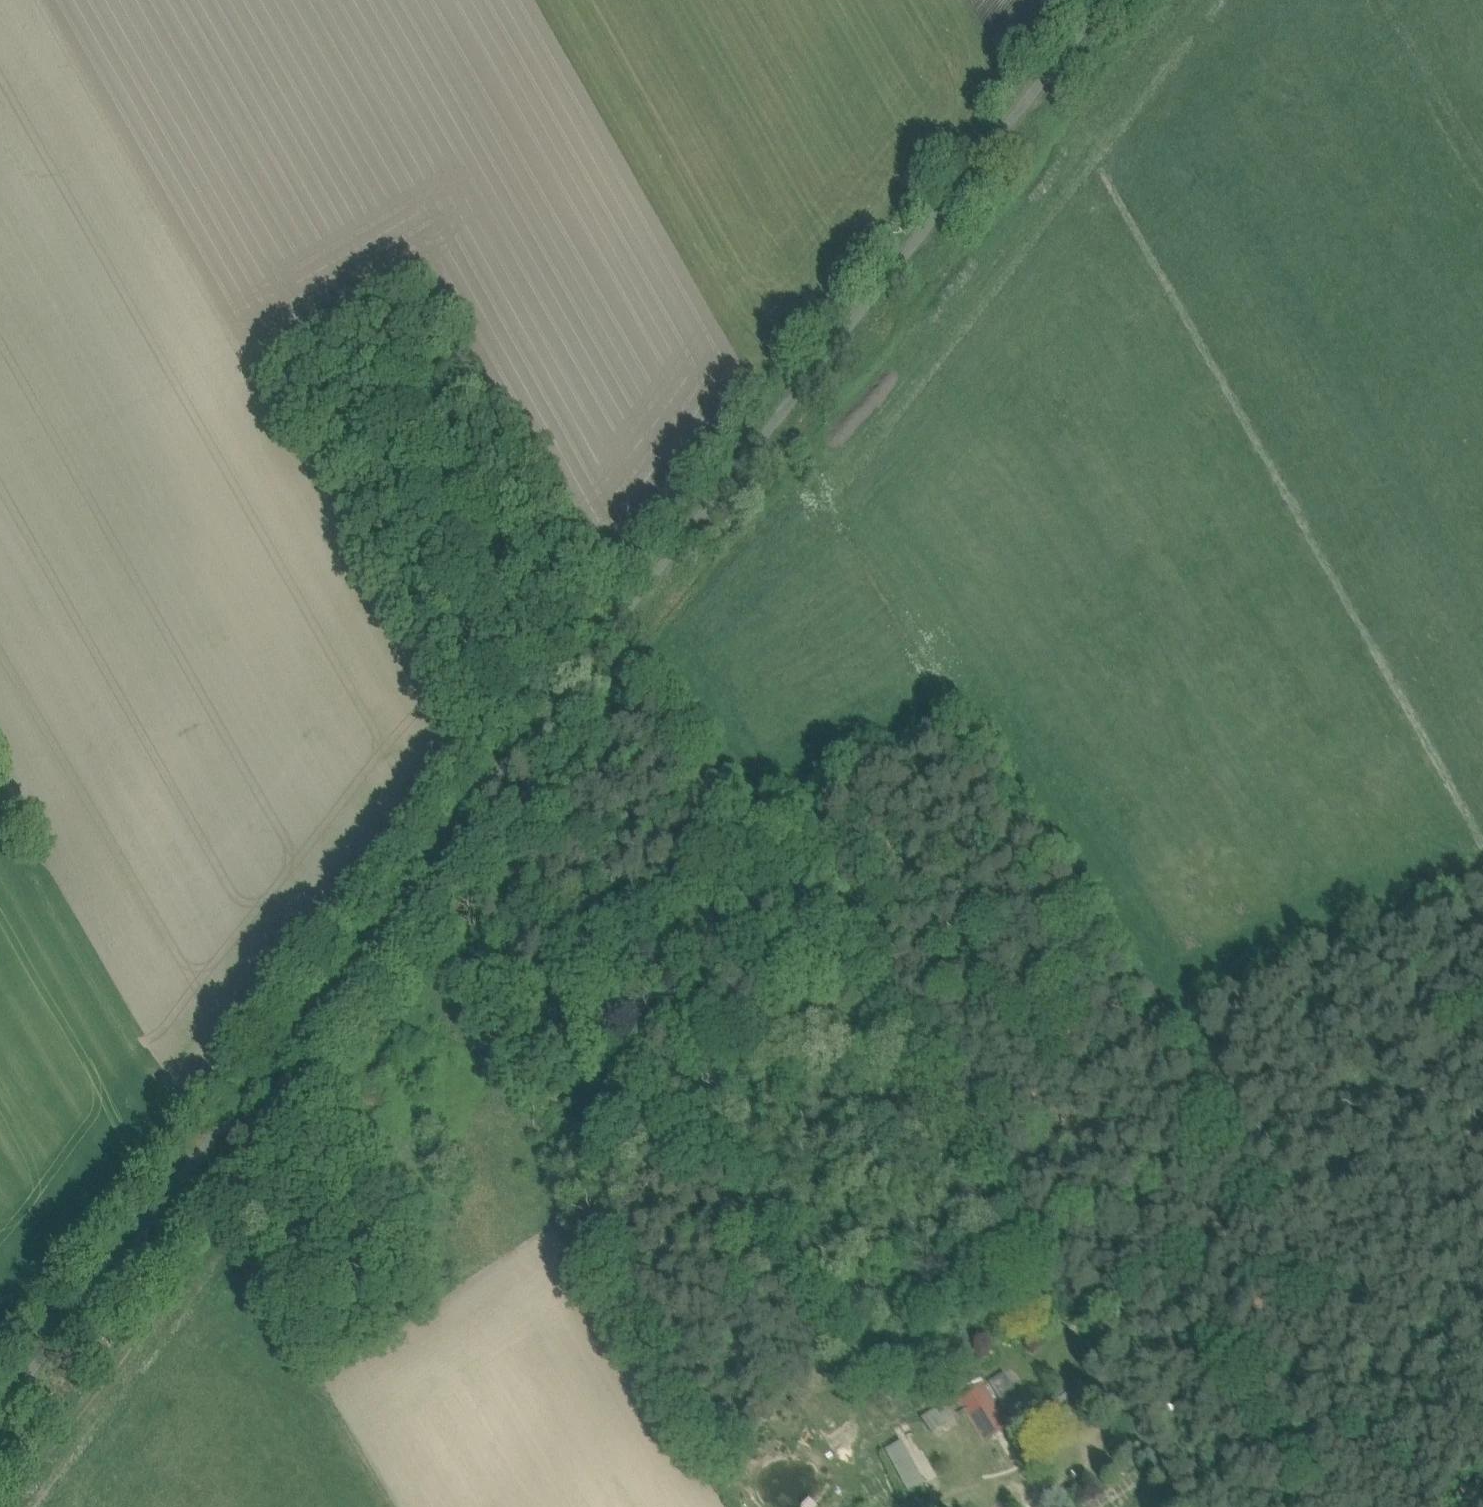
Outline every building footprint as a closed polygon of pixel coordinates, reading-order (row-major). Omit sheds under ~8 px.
[(1004,1372),(989,1380),(1006,1408),(1019,1399),(1004,1372)] [(986,1440),(1007,1427),(982,1380),(959,1392),(986,1440)] [(930,1432),(954,1416),(945,1403),(922,1419),(930,1432)] [(924,1485),(900,1442),(887,1450),(911,1492),(924,1485)]
